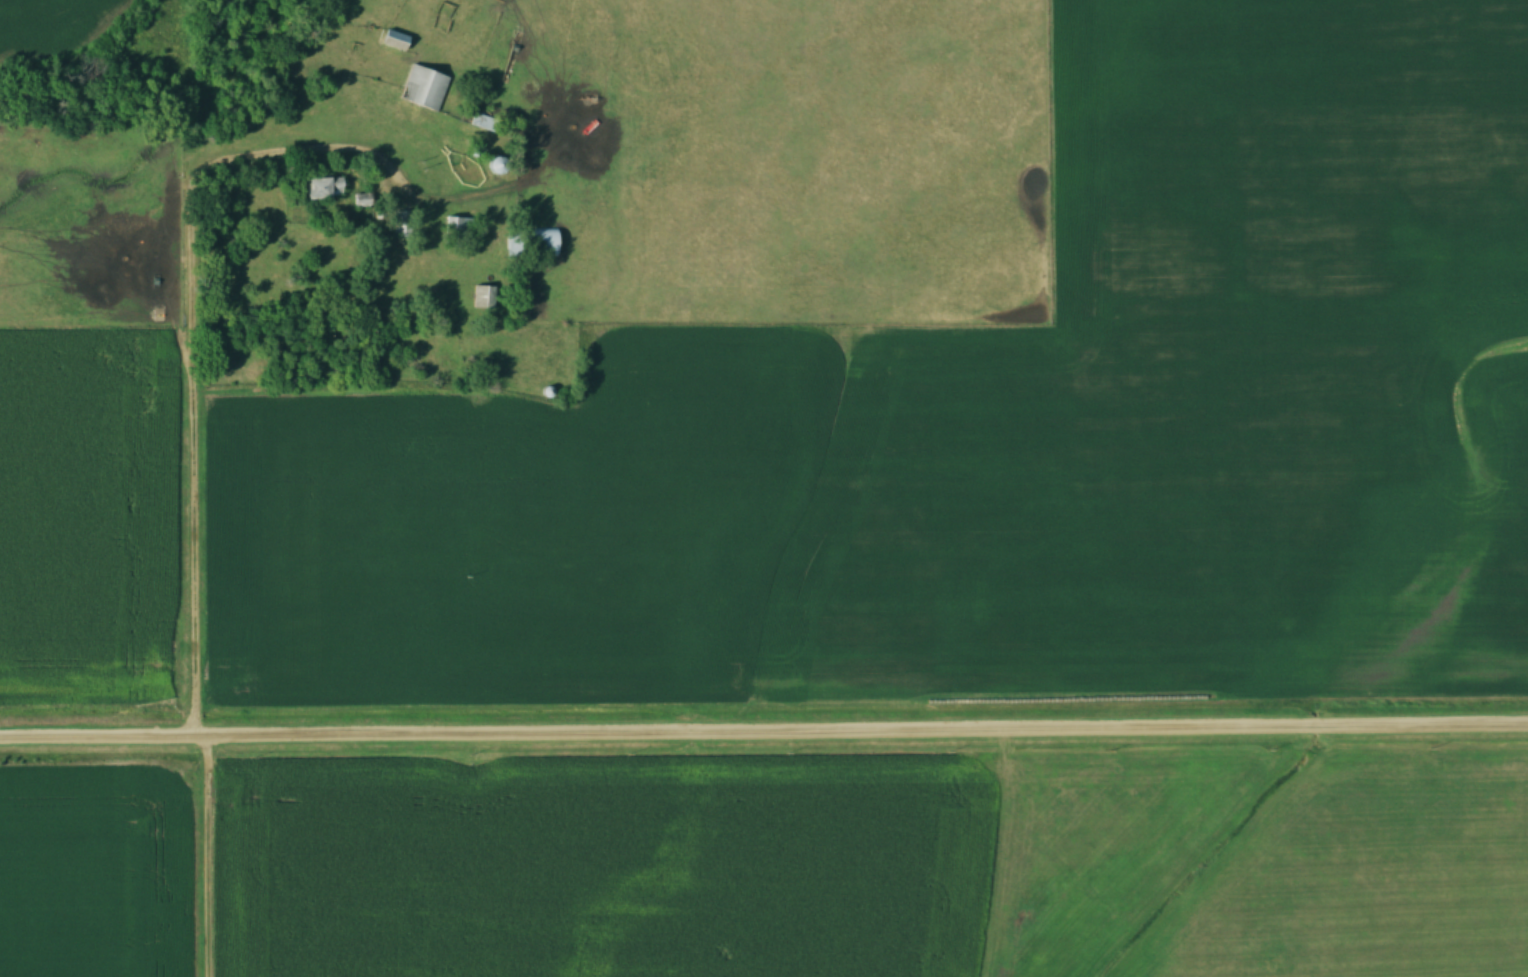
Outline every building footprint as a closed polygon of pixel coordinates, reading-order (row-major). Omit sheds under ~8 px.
[(382,46),(405,53),(410,37),(387,31),(382,46)] [(411,65),(400,100),(437,113),(449,78),(411,65)] [(343,200),(342,179),(307,179),(308,200),(343,200)] [(446,237),(466,237),(466,219),(446,219),(446,237)] [(557,257),(557,231),(509,231),(509,257),(557,257)] [(474,310),(495,310),(495,287),(474,287),(474,310)]
